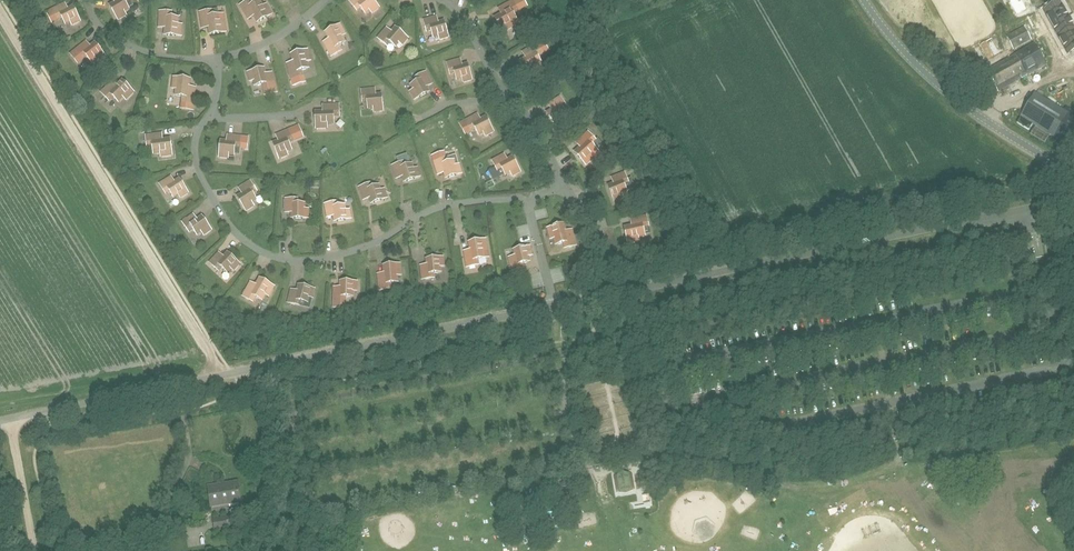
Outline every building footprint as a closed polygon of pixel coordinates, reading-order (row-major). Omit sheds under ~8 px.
[(126,15),(124,12),(129,9),(125,3),(129,0),(114,0),(115,3),(110,6),(119,19),(126,15)] [(251,0),(249,0),(240,6),(248,19),(253,16),(258,23),(273,14),(267,5),(263,7),(259,0),(254,4),(251,0)] [(350,2),(357,11),(361,8),(366,14),(370,11),(372,14),(379,8),(373,0),(352,0),(350,2)] [(1021,0),(1009,0),(1017,14),(1026,9),(1021,0)] [(503,33),(513,27),(511,24),(517,21),(513,14),(518,12),(512,1),(499,8),(502,14),(495,18),(503,33)] [(68,9),(65,3),(53,9),(59,20),(63,18),(66,24),(71,22),(73,26),(81,22),(73,6),(68,9)] [(1044,13),(1067,54),(1073,50),(1073,28),(1072,25),(1073,24),(1070,20),(1069,20),(1060,4),(1044,13)] [(212,16),(211,11),(201,12),(203,28),(210,27),(211,35),(226,32),(224,21),(221,22),(220,15),(212,16)] [(181,36),(182,25),(178,25),(178,17),(171,17),(171,12),(160,12),(160,27),(166,28),(165,36),(181,36)] [(438,23),(436,17),(424,20),(427,32),(432,31),(434,38),(439,36),(440,40),(449,38),(444,21),(438,23)] [(331,57),(341,52),(338,46),(345,42),(342,36),(345,35),(340,25),(326,33),(330,40),(324,43),(331,57)] [(408,39),(395,28),(392,33),(386,28),(378,38),(387,46),(390,42),(396,47),(399,43),(403,46),(408,39)] [(90,47),(86,42),(76,51),(83,59),(86,57),(91,63),(96,59),(99,62),(105,56),(95,43),(90,47)] [(528,76),(538,71),(536,67),(542,64),(538,57),(542,55),(536,44),(523,52),(526,58),(520,61),(528,76)] [(292,79),(303,76),(301,71),(308,69),(307,62),(310,61),(307,50),(292,55),(294,62),(288,64),(292,79)] [(462,66),(460,59),(447,63),(451,75),(455,74),(457,81),(463,79),(464,83),(472,80),(467,64),(462,66)] [(266,75),(265,69),(248,73),(250,82),(254,81),(255,85),(262,84),(264,89),(276,86),(272,73),(266,75)] [(415,100),(429,92),(427,87),(432,84),(426,72),(415,78),(418,82),(411,86),(414,90),(410,92),(415,100)] [(195,104),(196,88),(189,87),(190,80),(173,78),(172,89),(176,89),(176,95),(183,96),(182,103),(195,104)] [(134,93),(122,81),(117,86),(113,81),(101,93),(109,101),(113,97),(119,103),(124,98),(127,100),(134,93)] [(375,95),(375,89),(362,90),(363,102),(368,102),(368,109),(374,109),(375,112),(383,111),(382,94),(375,95)] [(1055,137),(1069,114),(1035,93),(1021,116),(1055,137)] [(556,127),(564,122),(562,119),(567,116),(563,110),(567,107),(560,97),(549,105),(552,110),(547,113),(556,127)] [(316,129),(327,129),(327,125),(334,124),(334,117),(339,117),(339,105),(323,105),(323,112),(316,112),(316,129)] [(480,120),(477,114),(466,121),(471,131),(476,129),(479,136),(484,133),(486,136),(494,132),(485,117),(480,120)] [(280,159),(288,155),(287,152),(292,150),(289,144),(293,142),(288,130),(276,135),(279,141),(273,143),(280,159)] [(586,166),(594,158),(592,155),(597,151),(592,145),(596,142),(588,133),(576,142),(581,147),(575,152),(586,166)] [(163,140),(162,134),(146,135),(147,147),(153,147),(154,154),(161,153),(161,157),(172,156),(170,139),(163,140)] [(240,149),(241,136),(228,135),(227,141),(221,141),(220,158),(228,159),(229,155),(235,156),(235,148),(240,149)] [(507,160),(504,155),(492,161),(498,171),(502,169),(506,176),(511,173),(513,176),(520,172),(512,157),(507,160)] [(447,163),(446,158),(434,162),(438,175),(444,173),(446,179),(463,174),(460,165),(456,166),(454,160),(447,163)] [(406,167),(404,162),(393,166),(397,178),(403,176),(405,182),(421,177),(418,168),(414,169),(412,164),(406,167)] [(615,202),(624,198),(622,195),(627,193),(624,186),(629,184),(624,173),(612,178),(614,183),(608,186),(615,202)] [(174,182),(171,177),(160,184),(166,194),(170,192),(174,198),(179,195),(181,198),(189,193),(179,179),(174,182)] [(247,212),(254,207),(252,203),(256,200),(252,194),(257,192),(250,181),(239,188),(243,193),(237,197),(247,212)] [(373,188),(371,183),(359,188),(364,200),(369,198),(372,204),(388,198),(385,190),(382,191),(379,185),(373,188)] [(309,219),(309,210),(305,210),(305,204),(298,204),(298,200),(286,199),(286,213),(292,213),(292,218),(309,219)] [(338,206),(337,202),(325,204),(327,217),(334,216),(335,222),(352,219),(350,210),(346,211),(345,205),(338,206)] [(197,220),(193,215),(182,223),(189,232),(193,229),(198,236),(202,233),(204,236),(212,231),(202,217),(197,220)] [(628,244),(639,242),(638,238),(645,236),(643,229),(649,228),(646,216),(631,219),(632,226),(625,227),(628,244)] [(567,232),(565,225),(548,229),(550,240),(554,239),(556,245),(563,243),(565,249),(577,246),(573,230),(567,232)] [(467,267),(479,265),(478,260),(485,259),(484,252),(488,251),(486,240),(469,243),(471,251),(464,252),(467,267)] [(512,271),(523,268),(522,264),(530,262),(529,257),(533,256),(531,247),(514,251),(516,256),(509,258),(512,271)] [(223,257),(219,253),(210,263),(219,271),(222,267),(228,272),(231,268),(234,271),(240,265),(227,253),(223,257)] [(422,279),(434,278),(434,273),(441,272),(441,267),(445,266),(444,258),(427,260),(428,265),(421,266),(422,279)] [(380,290),(391,289),(391,284),(398,283),(398,276),(402,276),(400,264),(384,266),(385,274),(378,275),(380,290)] [(274,288),(260,280),(256,286),(251,283),(243,297),(253,302),(256,297),(263,301),(266,295),(269,297),(274,288)] [(334,301),(346,301),(346,297),(354,297),(354,291),(358,291),(358,282),(341,282),(341,288),(334,288),(334,301)] [(313,299),(316,290),(299,286),(297,292),(291,290),(288,303),(300,305),(301,301),(308,303),(309,298),(313,299)] [(632,473),(614,476),(616,493),(634,490),(632,473)] [(211,507),(240,502),(237,483),(208,487),(211,507)] [(215,531),(235,527),(234,516),(213,519),(215,531)]
